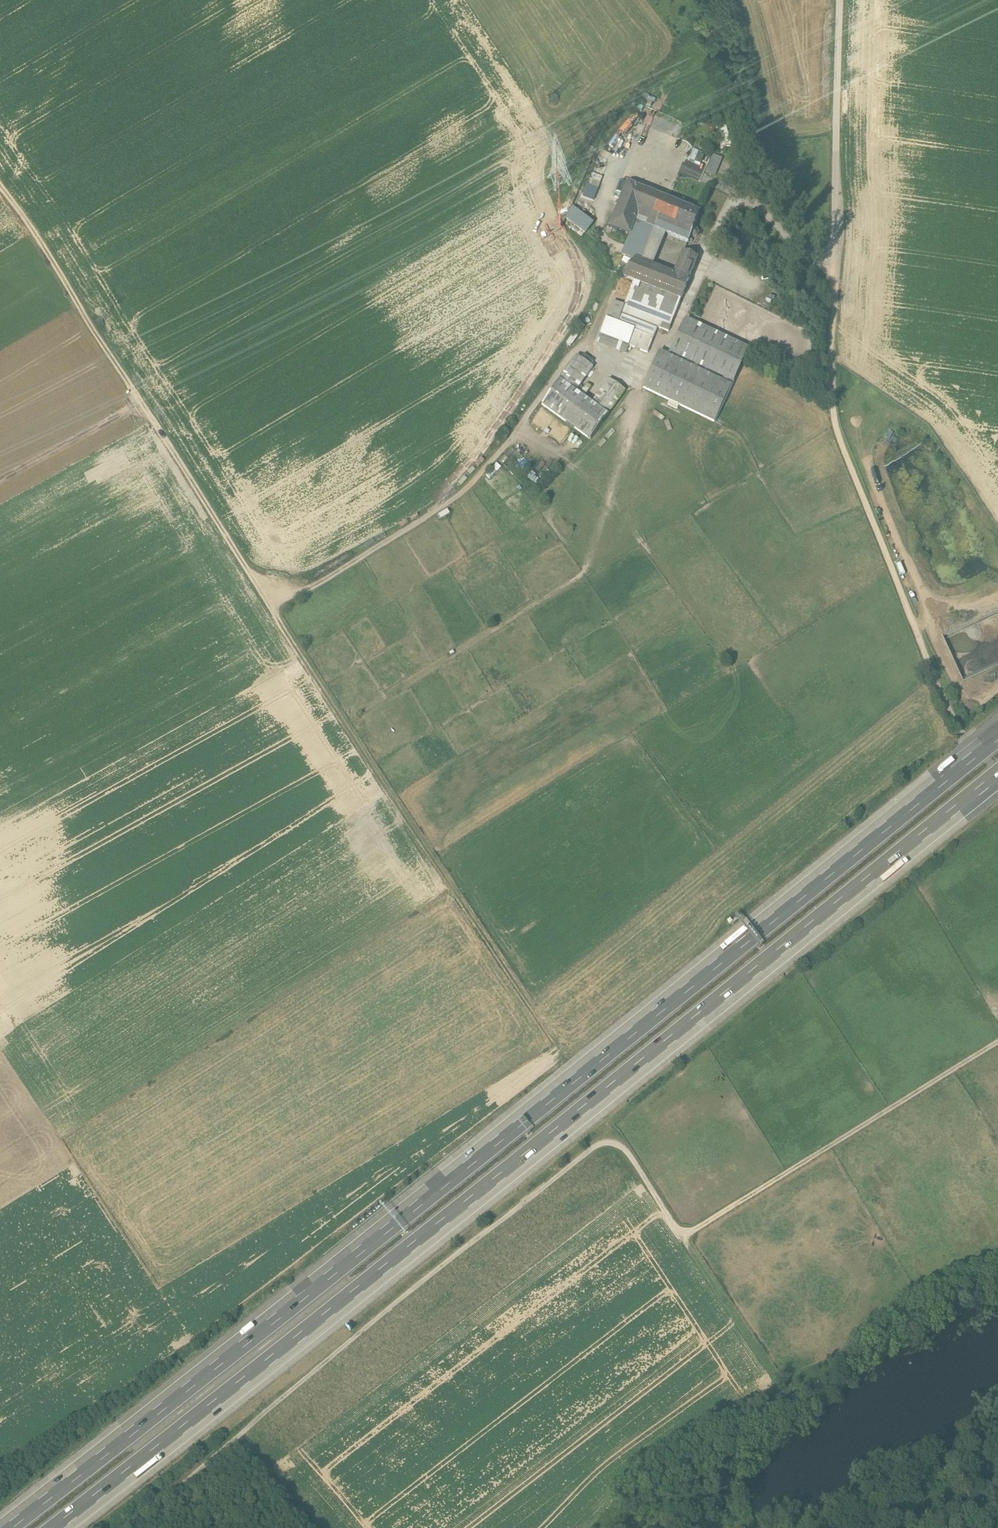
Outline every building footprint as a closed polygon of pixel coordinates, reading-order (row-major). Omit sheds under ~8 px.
[(725,122),(715,125),(717,133),(722,149),(732,146),(725,122)] [(717,133),(715,125),(707,127),(709,135),(717,133)] [(693,149),(689,160),(707,167),(711,156),(693,149)] [(624,195),(628,184),(622,181),(617,192),(624,195)] [(656,228),(665,232),(689,241),(701,212),(629,183),(628,184),(624,195),(611,226),(631,234),(637,220),(656,228)] [(582,196),(580,199),(589,206),(592,202),(582,196)] [(573,208),(566,218),(585,233),(592,224),(583,216),(573,208)] [(583,216),(592,224),(596,219),(587,212),(583,216)] [(642,262),(656,228),(637,220),(631,234),(623,254),(636,259),(642,262)] [(642,262),(652,266),(665,232),(656,228),(642,262)] [(675,275),(689,280),(698,258),(684,253),(675,275)] [(631,346),(649,353),(659,326),(670,331),(689,280),(675,275),(652,266),(642,262),(636,259),(624,276),(621,281),(633,286),(625,306),(619,324),(607,319),(601,334),(631,346)] [(613,302),(607,319),(619,324),(625,306),(613,302)] [(749,351),(685,320),(669,355),(733,385),(749,351)] [(631,346),(601,334),(598,342),(628,354),(631,346)] [(733,385),(669,355),(660,351),(643,387),(670,400),(669,404),(678,409),(680,405),(716,421),(733,385)] [(581,359),(591,367),(595,362),(584,355),(581,359)] [(576,356),(559,380),(577,394),(595,370),(591,367),(581,359),(576,356)] [(600,389),(607,376),(599,371),(592,384),(600,389)] [(541,404),(590,440),(607,416),(591,404),(584,399),(579,395),(577,394),(559,380),(541,404)] [(591,404),(607,416),(625,392),(609,380),(591,404)] [(579,395),(584,399),(592,389),(587,385),(579,395)] [(505,461),(515,450),(509,445),(499,456),(505,461)] [(490,478),(500,466),(495,462),(485,474),(490,478)] [(440,518),(450,512),(447,508),(437,514),(440,518)]
